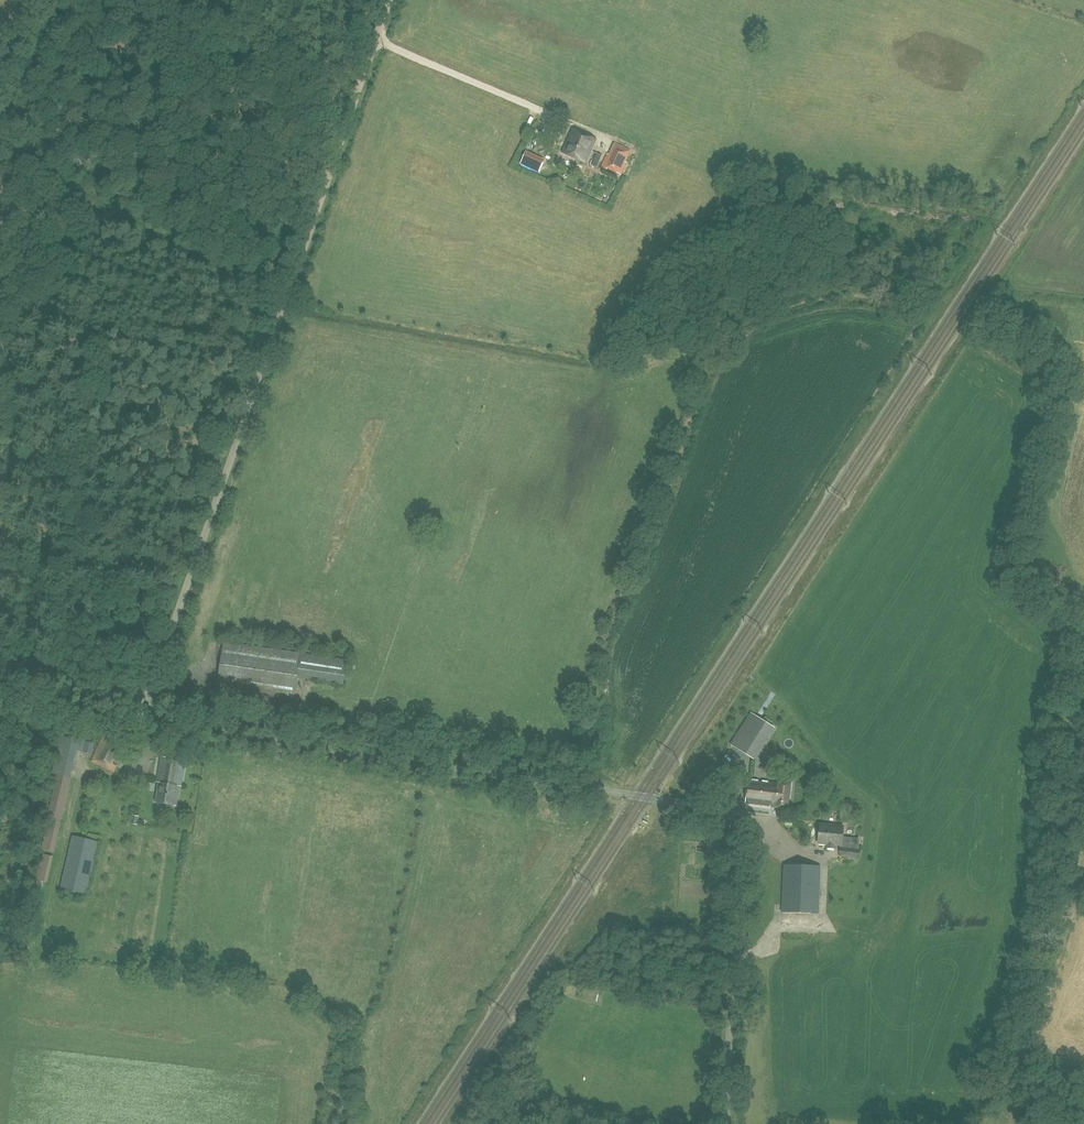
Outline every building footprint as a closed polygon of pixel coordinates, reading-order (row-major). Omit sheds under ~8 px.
[(585,163),(596,139),(573,129),(562,152),(585,163)] [(628,156),(630,151),(622,147),(623,146),(615,142),(609,154),(607,153),(600,168),(606,172),(607,168),(621,174),(630,157),(628,156)] [(522,157),(518,168),(530,173),(535,163),(522,157)] [(342,683),(346,660),(224,642),(218,687),(294,699),(297,677),(342,683)] [(732,751),(754,760),(772,724),(750,715),(732,751)] [(120,760),(125,747),(120,745),(122,739),(104,733),(91,761),(113,772),(117,765),(113,763),(116,758),(120,760)] [(93,754),(95,743),(85,741),(60,735),(52,773),(57,774),(47,819),(41,849),(55,852),(61,822),(72,778),(70,777),(77,750),(83,752),(93,754)] [(181,786),(186,761),(161,756),(156,782),(158,782),(155,802),(176,805),(180,786),(181,786)] [(779,782),(748,779),(745,803),(773,806),(773,807),(788,808),(791,783),(779,782)] [(844,827),(820,824),(820,826),(819,826),(817,826),(817,833),(818,835),(819,835),(818,843),(827,843),(826,847),(836,848),(836,845),(841,845),(841,847),(840,847),(840,856),(860,859),(861,849),(850,848),(851,837),(843,836),(844,827)] [(86,895),(99,842),(73,836),(61,889),(86,895)] [(48,882),(53,856),(50,855),(41,853),(36,879),(48,882)] [(818,913),(820,866),(783,865),(782,912),(818,913)]
